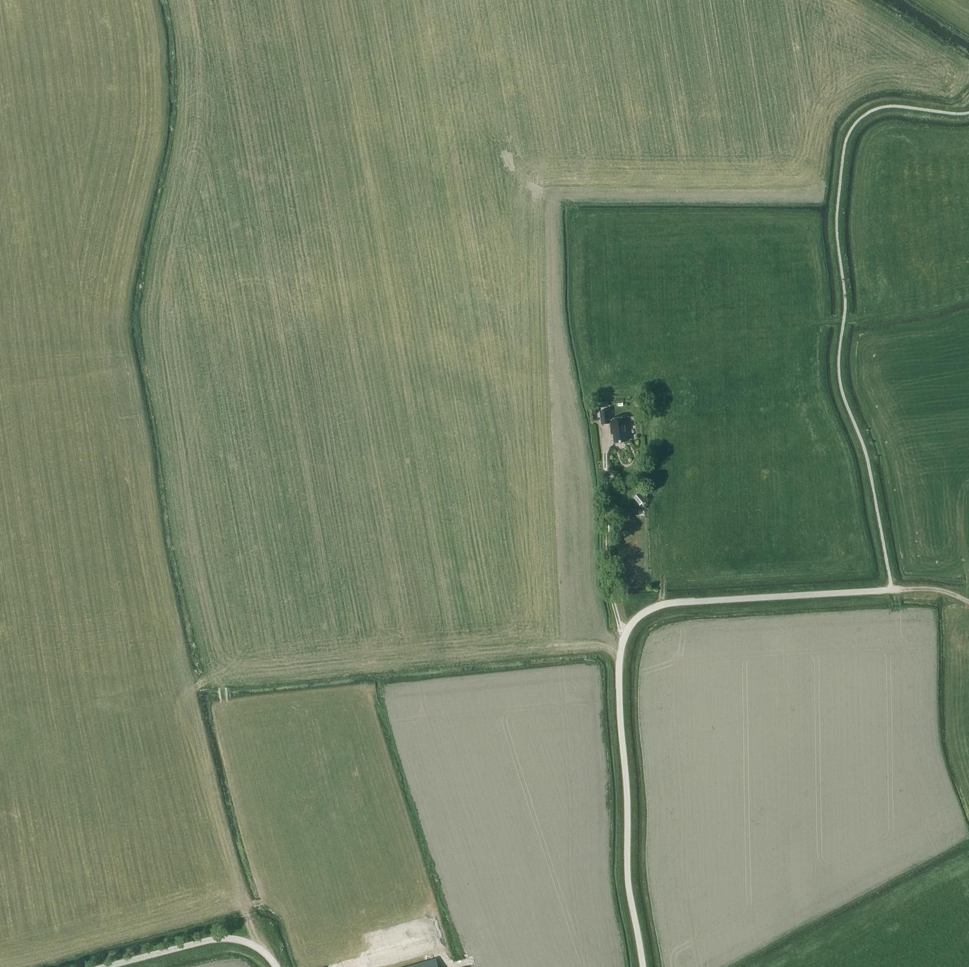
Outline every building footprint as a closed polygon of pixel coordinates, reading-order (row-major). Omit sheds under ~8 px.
[(628,436),(626,418),(610,419),(609,411),(600,411),(601,424),(610,423),(611,429),(613,429),(614,443),(626,442),(626,436),(628,436)] [(641,495),(636,500),(639,505),(645,500),(641,495)]
